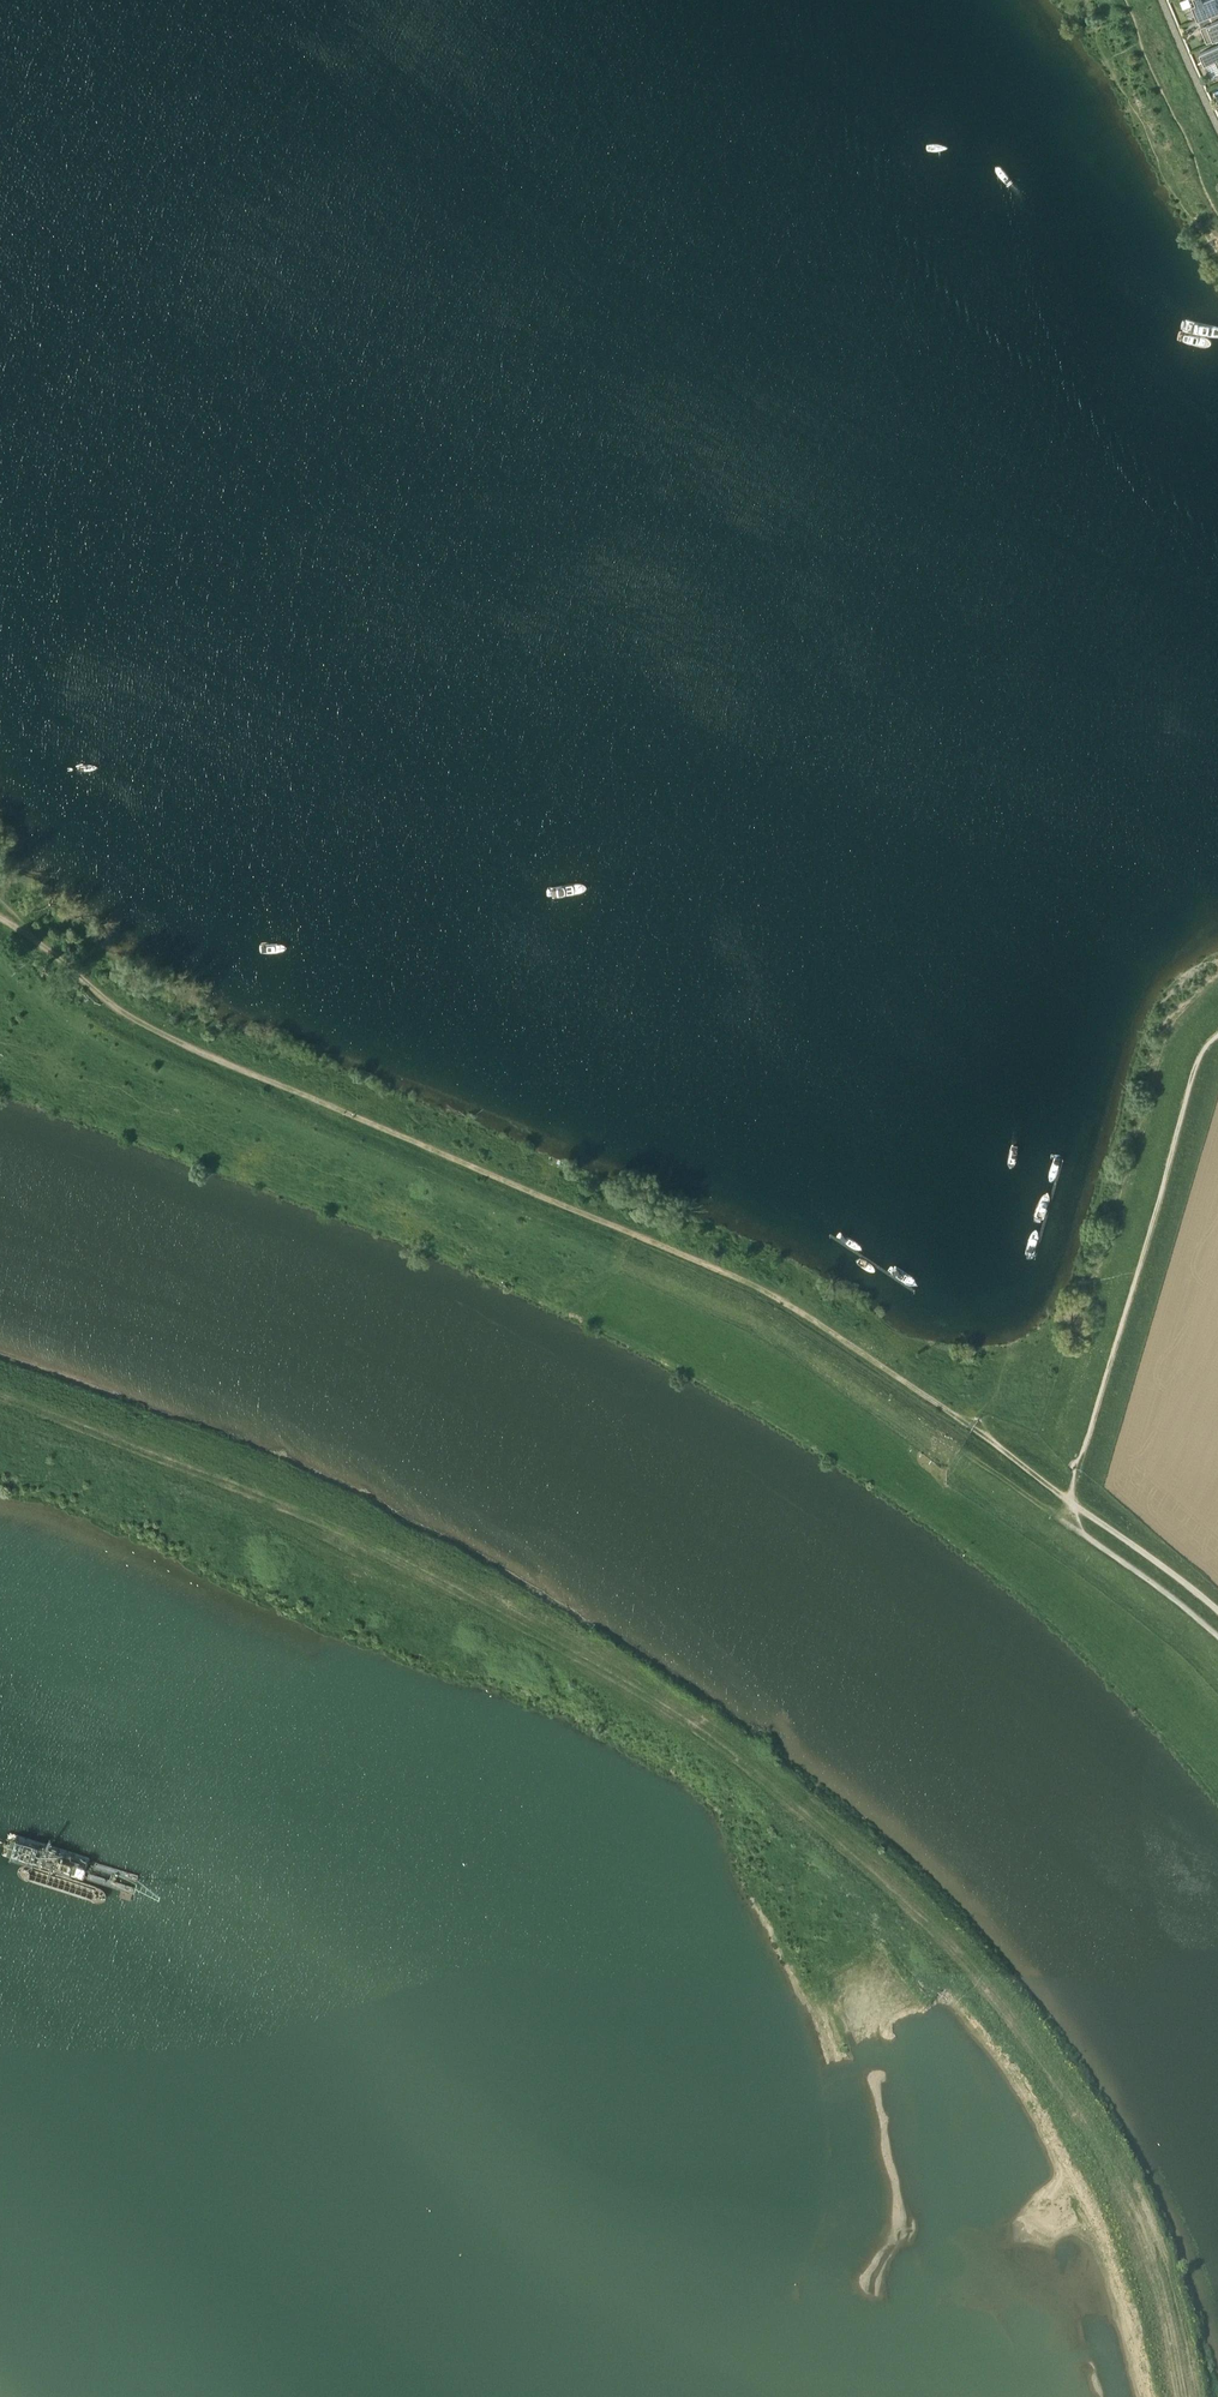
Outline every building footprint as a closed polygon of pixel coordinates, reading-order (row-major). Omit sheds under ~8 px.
[(1198,19),(1217,11),(1217,0),(1190,0),(1198,19)] [(1198,19),(1207,41),(1217,37),(1217,11),(1198,19)] [(1200,53),(1205,65),(1216,60),(1217,64),(1217,45),(1200,53)]
